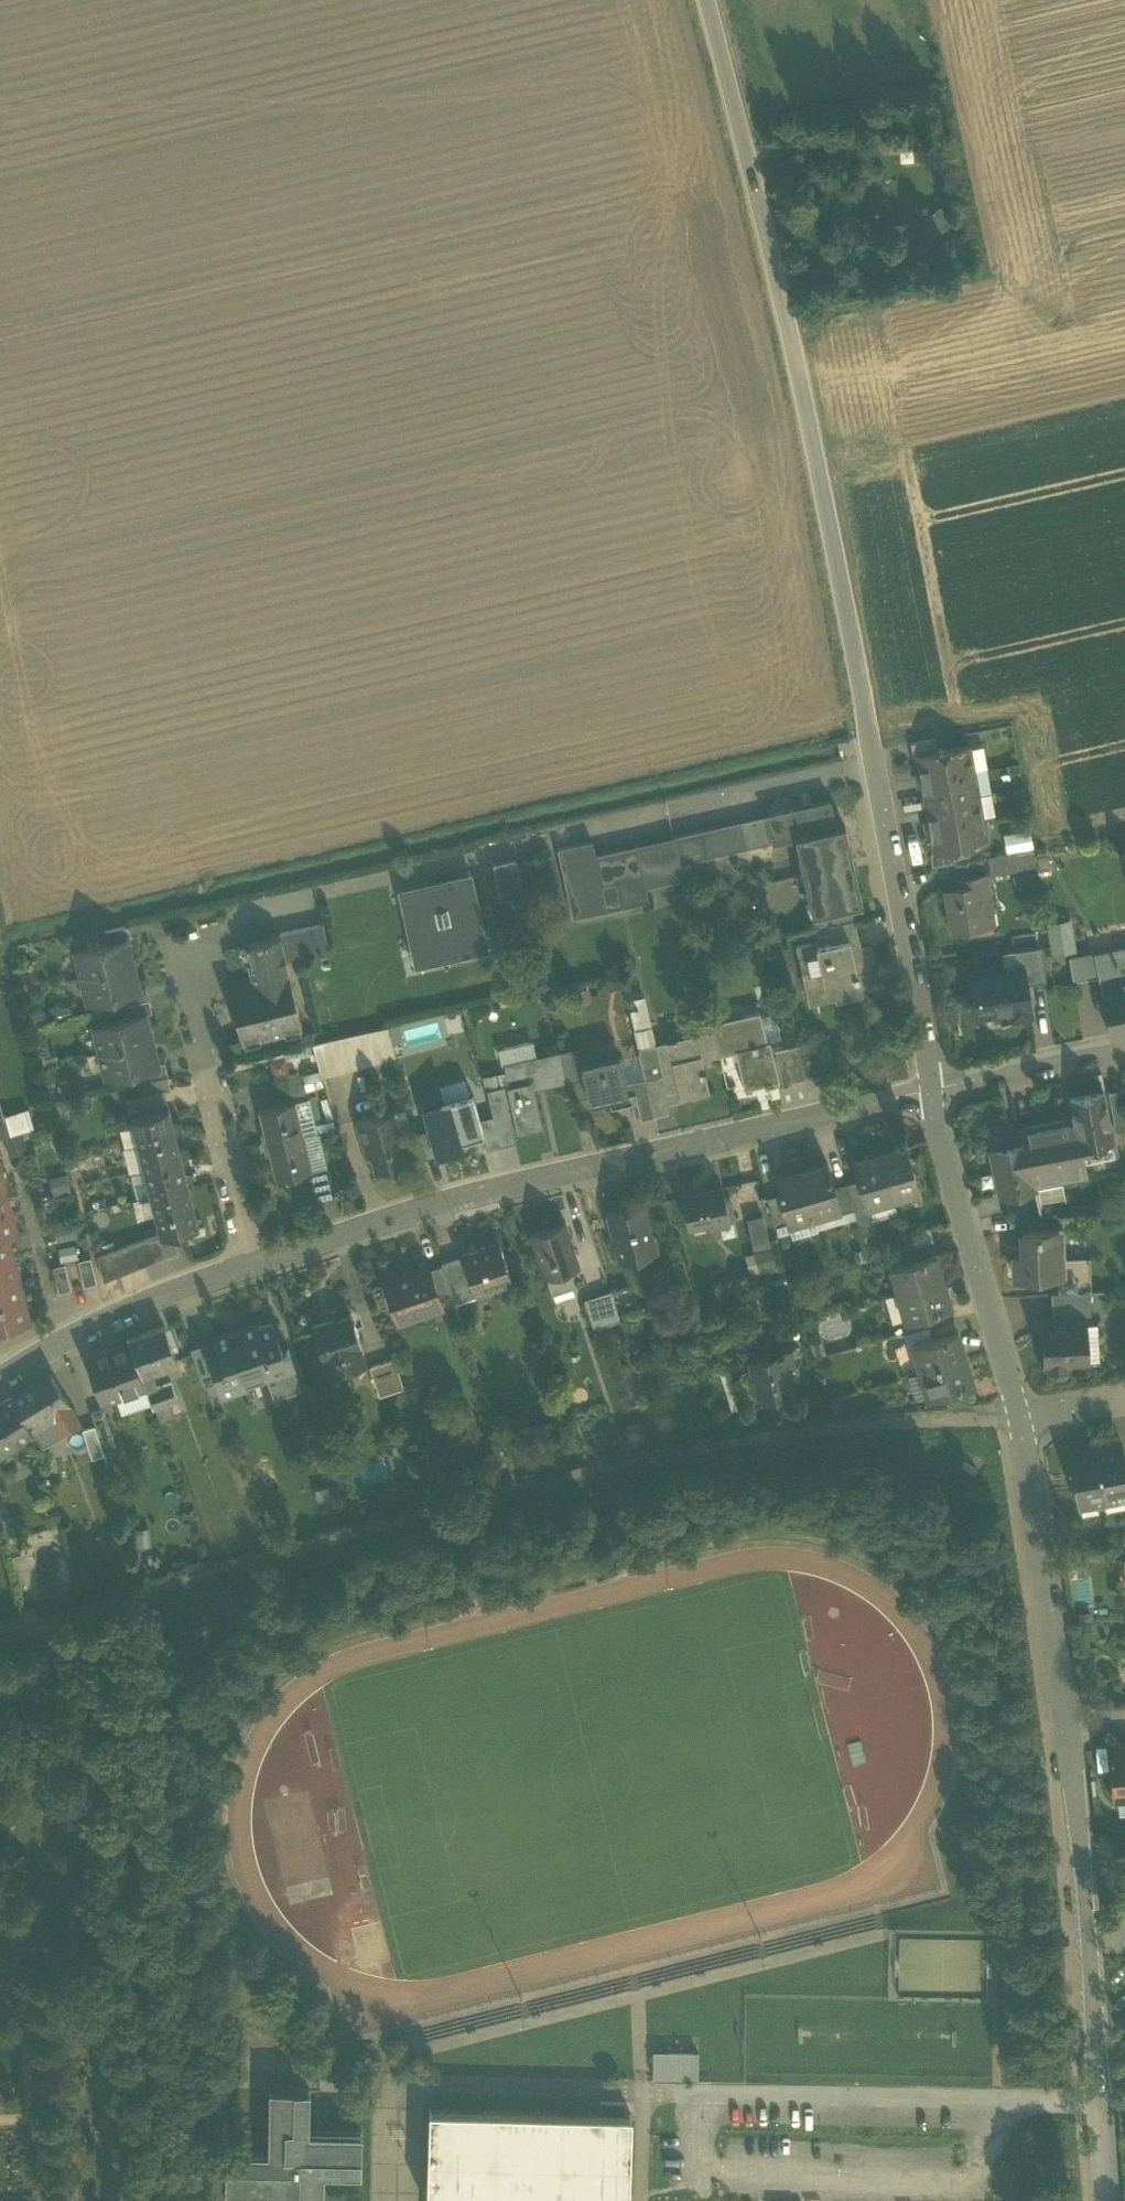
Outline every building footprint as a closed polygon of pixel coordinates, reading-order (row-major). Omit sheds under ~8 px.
[(909,743),(912,755),(917,754),(938,751),(936,737),(915,741),(909,743)] [(917,754),(922,779),(974,770),(969,745),(938,751),(917,754)] [(978,793),(974,770),(922,779),(926,803),(978,793)] [(982,817),(978,793),(926,803),(930,827),(982,817)] [(796,838),(813,914),(851,905),(862,903),(845,825),(836,827),(830,799),(766,814),(766,815),(772,841),(772,843),(796,838)] [(766,815),(740,821),(746,847),(772,841),(766,815)] [(987,842),(982,817),(930,827),(934,851),(956,847),(987,842)] [(713,855),(746,847),(740,821),(707,828),(713,855)] [(707,828),(702,829),(708,856),(713,855),(707,828)] [(673,836),(680,862),(708,856),(702,829),(673,836)] [(643,875),(645,885),(683,876),(680,862),(673,836),(636,844),(643,875)] [(557,848),(572,917),(607,909),(602,884),(601,884),(595,854),(592,840),(557,848)] [(595,854),(601,884),(602,884),(643,875),(636,844),(595,854)] [(930,852),(932,865),(958,860),(956,847),(934,851),(930,852)] [(988,855),(992,873),(1018,869),(1014,850),(988,855)] [(493,863),(501,899),(523,894),(515,858),(493,863)] [(946,888),(953,932),(988,926),(986,912),(992,911),(985,873),(957,878),(958,886),(946,888)] [(602,884),(607,909),(649,900),(645,885),(643,875),(602,884)] [(403,894),(417,959),(484,944),(469,876),(423,886),(424,889),(403,894)] [(858,936),(854,918),(851,905),(813,914),(816,927),(830,924),(834,941),(858,936)] [(1048,922),(1053,952),(1075,948),(1070,918),(1048,922)] [(279,935),(285,958),(328,947),(322,922),(278,932),(279,935)] [(104,929),(107,942),(127,937),(133,936),(130,923),(104,929)] [(231,997),(242,1040),(245,1039),(243,1035),(258,1031),(259,1036),(284,1030),(283,1025),(298,1021),(299,1026),(302,1025),(285,958),(279,935),(248,942),(253,960),(249,961),(253,980),(238,984),(241,995),(231,997)] [(858,978),(857,972),(877,968),(872,948),(862,950),(860,944),(858,936),(834,941),(817,945),(816,940),(796,944),(809,1003),(861,991),(860,990),(858,978)] [(75,950),(81,975),(133,962),(127,937),(107,942),(75,950)] [(244,962),(249,961),(253,960),(248,942),(240,944),(244,962)] [(870,942),(860,944),(862,950),(872,948),(870,942)] [(1102,993),(1124,988),(1124,945),(1097,952),(1097,951),(1095,951),(1099,975),(1102,993)] [(1024,969),(1026,983),(1045,979),(1040,946),(1014,950),(1017,970),(1024,969)] [(1069,956),(1073,980),(1099,975),(1095,951),(1069,956)] [(139,987),(133,962),(81,975),(87,999),(120,991),(139,987)] [(858,978),(860,990),(878,974),(877,968),(857,972),(858,978)] [(1011,1007),(1012,1014),(1029,1011),(1028,1005),(1029,1005),(1026,983),(1024,969),(1017,970),(974,977),(980,1012),(1011,1007)] [(229,986),(231,997),(241,995),(238,984),(229,986)] [(152,1011),(149,998),(145,985),(139,987),(120,991),(123,1004),(126,1017),(145,1012),(152,1011)] [(1102,993),(1109,1032),(1110,1032),(1124,1029),(1124,988),(1102,993)] [(627,998),(634,1028),(651,1024),(644,994),(627,998)] [(746,1023),(713,1030),(718,1052),(735,1049),(744,1085),(777,1078),(772,1060),(774,1059),(769,1039),(766,1040),(759,1011),(744,1014),(746,1023)] [(94,1025),(100,1050),(151,1037),(145,1012),(126,1017),(94,1025)] [(711,1021),(713,1028),(713,1030),(746,1023),(744,1014),(711,1021)] [(283,1025),(284,1030),(299,1026),(298,1021),(283,1025)] [(322,1075),(369,1062),(396,1054),(387,1024),(360,1030),(312,1041),(322,1075)] [(655,1042),(651,1024),(634,1028),(638,1046),(655,1042)] [(701,1056),(718,1052),(713,1030),(713,1028),(691,1033),(696,1058),(701,1056)] [(243,1035),(245,1039),(259,1036),(258,1031),(243,1035)] [(709,1089),(701,1056),(696,1058),(691,1033),(655,1042),(662,1073),(666,1090),(663,1091),(664,1097),(680,1093),(680,1095),(709,1089)] [(157,1061),(151,1037),(100,1050),(106,1074),(157,1061)] [(612,1037),(577,1045),(583,1069),(582,1069),(584,1075),(589,1101),(608,1096),(610,1102),(629,1098),(625,1081),(619,1053),(616,1054),(612,1037)] [(796,1043),(798,1051),(803,1076),(827,1070),(820,1038),(796,1043)] [(526,1057),(536,1054),(533,1039),(498,1047),(501,1062),(503,1062),(526,1057)] [(662,1073),(655,1042),(638,1046),(645,1076),(662,1073)] [(565,1073),(582,1069),(583,1069),(577,1045),(560,1049),(565,1073)] [(532,1080),(565,1073),(560,1049),(536,1054),(526,1057),(532,1080)] [(786,1054),(786,1056),(792,1079),(803,1076),(798,1051),(786,1054)] [(885,1056),(889,1074),(902,1071),(908,1070),(904,1056),(903,1052),(885,1056)] [(400,1068),(396,1054),(369,1062),(373,1076),(400,1068)] [(792,1082),(792,1079),(786,1056),(774,1059),(772,1060),(777,1078),(778,1085),(792,1082)] [(533,1087),(532,1080),(526,1057),(503,1062),(505,1070),(508,1083),(506,1083),(513,1112),(516,1128),(517,1130),(542,1124),(533,1087)] [(139,1067),(142,1080),(167,1074),(164,1061),(139,1067)] [(582,1069),(565,1073),(567,1079),(584,1075),(582,1069)] [(487,1089),(506,1083),(508,1083),(505,1070),(481,1076),(485,1089),(487,1089)] [(345,1094),(340,1073),(328,1076),(332,1097),(345,1094)] [(533,1087),(567,1079),(565,1073),(532,1080),(533,1087)] [(662,1073),(645,1076),(653,1113),(667,1110),(665,1099),(664,1097),(663,1091),(666,1090),(662,1073)] [(142,1080),(146,1094),(165,1089),(171,1088),(167,1074),(142,1080)] [(271,1080),(274,1093),(292,1089),(300,1087),(297,1074),(271,1080)] [(439,1083),(444,1100),(470,1092),(465,1076),(439,1083)] [(640,1116),(653,1113),(645,1076),(632,1079),(636,1096),(640,1116)] [(625,1081),(629,1098),(636,1096),(632,1079),(625,1081)] [(487,1089),(494,1116),(513,1112),(506,1083),(487,1089)] [(128,1098),(131,1114),(168,1105),(165,1089),(146,1094),(128,1098)] [(276,1104),(295,1099),(292,1089),(274,1093),(276,1104)] [(1109,1091),(1112,1113),(1124,1111),(1124,1089),(1109,1091)] [(437,1152),(456,1147),(455,1141),(460,1139),(483,1132),(484,1132),(480,1117),(472,1091),(470,1092),(444,1100),(440,1101),(441,1102),(424,1107),(430,1126),(437,1152)] [(1085,1172),(1082,1159),(1080,1146),(1112,1141),(1104,1092),(1071,1098),(1074,1118),(1019,1128),(1020,1132),(1022,1143),(1025,1142),(1032,1181),(1042,1180),(1042,1183),(1059,1180),(1059,1177),(1085,1172)] [(308,1096),(295,1099),(303,1134),(317,1130),(308,1096)] [(258,1108),(267,1142),(303,1134),(295,1099),(276,1104),(258,1108)] [(8,1112),(13,1130),(35,1124),(30,1105),(8,1112)] [(132,1124),(137,1141),(175,1132),(179,1131),(180,1122),(173,1122),(168,1105),(131,1114),(130,1115),(132,1124)] [(405,1106),(393,1109),(398,1128),(410,1124),(405,1106)] [(407,1160),(398,1128),(393,1109),(356,1120),(365,1154),(370,1153),(374,1170),(407,1160)] [(500,1143),(515,1140),(512,1129),(516,1128),(513,1112),(494,1116),(493,1117),(500,1143)] [(492,1113),(480,1117),(484,1132),(483,1132),(487,1146),(500,1143),(493,1117),(492,1113)] [(10,1132),(5,1114),(1,1115),(0,1115),(0,1135),(10,1132)] [(124,1144),(137,1141),(132,1124),(120,1127),(124,1144)] [(417,1130),(424,1156),(437,1152),(430,1126),(417,1130)] [(303,1134),(312,1168),(327,1164),(319,1130),(317,1130),(303,1134)] [(137,1141),(143,1167),(182,1158),(185,1157),(186,1148),(179,1148),(175,1132),(137,1141)] [(995,1137),(997,1147),(1022,1143),(1020,1132),(995,1137)] [(312,1168),(303,1134),(267,1142),(275,1177),(312,1168)] [(137,1141),(124,1144),(122,1145),(129,1170),(130,1170),(143,1167),(137,1141)] [(1115,1153),(1112,1141),(1080,1146),(1082,1159),(1115,1153)] [(1033,1188),(1032,1181),(1025,1142),(1022,1143),(997,1147),(991,1148),(992,1154),(990,1155),(992,1170),(995,1170),(999,1194),(1033,1188)] [(906,1143),(880,1150),(893,1195),(918,1187),(906,1143)] [(868,1201),(893,1195),(880,1150),(854,1157),(861,1182),(866,1202),(868,1201)] [(143,1167),(150,1193),(188,1183),(192,1182),(193,1174),(186,1173),(182,1158),(143,1167)] [(827,1160),(801,1167),(814,1212),(839,1205),(840,1205),(834,1184),(827,1160)] [(143,1167),(130,1170),(137,1196),(150,1193),(143,1167)] [(788,1220),(814,1212),(801,1167),(775,1175),(780,1191),(788,1220)] [(311,1174),(317,1198),(331,1194),(325,1170),(311,1174)] [(841,1211),(854,1207),(848,1186),(847,1180),(834,1184),(840,1205),(839,1205),(841,1211)] [(861,1182),(848,1186),(854,1207),(855,1211),(870,1207),(868,1201),(866,1202),(861,1182)] [(198,1224),(188,1183),(150,1193),(154,1212),(159,1230),(160,1233),(173,1229),(198,1224)] [(681,1192),(688,1224),(711,1219),(709,1213),(727,1209),(722,1184),(681,1192)] [(12,1206),(7,1185),(0,1187),(0,1209),(12,1206)] [(767,1195),(775,1223),(788,1220),(780,1191),(767,1195)] [(150,1193),(137,1196),(133,1197),(137,1216),(154,1212),(150,1193)] [(617,1257),(618,1259),(631,1256),(632,1257),(658,1250),(653,1231),(651,1231),(644,1202),(645,1202),(644,1200),(606,1209),(606,1211),(607,1211),(618,1257),(617,1257)] [(9,1230),(18,1228),(12,1206),(0,1209),(0,1232),(9,1230)] [(709,1213),(711,1219),(728,1215),(727,1209),(709,1213)] [(771,1245),(768,1214),(750,1216),(753,1246),(771,1245)] [(545,1274),(546,1274),(569,1266),(578,1263),(564,1221),(530,1232),(545,1274)] [(903,1232),(907,1246),(927,1240),(933,1239),(929,1225),(903,1232)] [(159,1230),(108,1249),(113,1260),(118,1273),(178,1249),(173,1229),(160,1233),(159,1230)] [(1012,1253),(1014,1276),(1057,1274),(1059,1274),(1058,1259),(1057,1229),(1055,1229),(1021,1231),(1022,1252),(1012,1253)] [(15,1252),(9,1230),(0,1232),(0,1256),(15,1252)] [(474,1278),(479,1293),(512,1281),(498,1239),(475,1247),(475,1248),(470,1250),(470,1249),(461,1252),(461,1253),(470,1279),(470,1280),(474,1278)] [(931,1253),(927,1240),(907,1246),(901,1248),(905,1260),(931,1253)] [(757,1247),(758,1269),(775,1267),(774,1246),(757,1247)] [(97,1254),(100,1266),(113,1260),(108,1249),(97,1254)] [(20,1273),(15,1252),(0,1256),(0,1278),(20,1273)] [(890,1265),(898,1291),(942,1278),(935,1252),(931,1253),(905,1260),(890,1265)] [(440,1260),(441,1263),(449,1286),(470,1279),(461,1253),(440,1260)] [(78,1259),(84,1285),(97,1282),(90,1256),(78,1259)] [(1057,1274),(1058,1291),(1060,1291),(1086,1290),(1091,1290),(1089,1257),(1058,1259),(1059,1274),(1057,1274)] [(118,1273),(113,1260),(100,1266),(103,1279),(118,1273)] [(52,1266),(59,1291),(71,1288),(65,1262),(52,1266)] [(452,1293),(449,1286),(441,1263),(429,1267),(439,1297),(452,1293)] [(383,1279),(398,1320),(421,1312),(420,1308),(440,1301),(439,1297),(429,1267),(427,1264),(383,1279)] [(575,1283),(569,1266),(546,1274),(552,1291),(575,1283)] [(25,1295),(20,1273),(0,1278),(0,1301),(25,1295)] [(475,1294),(479,1293),(474,1278),(470,1280),(475,1294)] [(950,1304),(942,1278),(898,1291),(905,1317),(916,1313),(946,1305),(950,1304)] [(454,1301),(475,1294),(470,1280),(470,1279),(449,1286),(452,1293),(454,1301)] [(610,1290),(598,1294),(607,1320),(619,1316),(610,1290)] [(1086,1290),(1060,1291),(1062,1318),(1088,1317),(1086,1290)] [(1055,1318),(1062,1318),(1060,1291),(1058,1291),(1051,1292),(1052,1316),(1055,1316),(1055,1318)] [(593,1325),(607,1320),(598,1294),(584,1298),(593,1325)] [(25,1295),(0,1301),(0,1325),(31,1317),(25,1295)] [(920,1326),(928,1324),(949,1318),(946,1305),(916,1313),(920,1326)] [(313,1323),(329,1373),(346,1368),(365,1362),(358,1337),(359,1336),(354,1321),(353,1322),(350,1314),(348,1314),(348,1315),(333,1320),(332,1317),(313,1323)] [(1089,1359),(1089,1358),(1086,1321),(1055,1322),(1055,1318),(1055,1316),(1052,1316),(1040,1317),(1040,1318),(1041,1318),(1042,1323),(1040,1323),(1040,1325),(1041,1325),(1044,1361),(1049,1361),(1049,1369),(1053,1373),(1064,1372),(1067,1368),(1067,1360),(1089,1359)] [(953,1317),(949,1318),(928,1324),(932,1336),(957,1329),(953,1317)] [(272,1393),(300,1383),(288,1347),(281,1349),(272,1322),(257,1327),(255,1320),(214,1334),(215,1338),(219,1349),(208,1353),(217,1380),(222,1395),(247,1386),(245,1381),(265,1374),(272,1393)] [(1097,1320),(1086,1321),(1089,1358),(1100,1357),(1097,1320)] [(128,1338),(129,1342),(141,1373),(151,1369),(177,1360),(164,1325),(128,1338)] [(912,1342),(920,1368),(965,1355),(957,1329),(932,1336),(912,1342)] [(219,1349),(215,1338),(191,1347),(204,1384),(217,1380),(208,1353),(219,1349)] [(146,1385),(141,1373),(129,1342),(98,1353),(100,1358),(89,1361),(103,1401),(116,1396),(146,1385)] [(792,1348),(783,1350),(787,1364),(795,1362),(792,1348)] [(793,1392),(787,1364),(783,1350),(748,1359),(758,1400),(793,1392)] [(87,1357),(89,1361),(100,1358),(98,1353),(87,1357)] [(972,1381),(965,1355),(920,1368),(927,1394),(943,1390),(971,1382),(972,1381)] [(370,1366),(379,1395),(404,1387),(394,1358),(370,1366)] [(720,1368),(732,1410),(745,1407),(733,1365),(720,1368)] [(352,1386),(346,1368),(329,1373),(335,1392),(352,1386)] [(152,1402),(153,1407),(155,1406),(177,1398),(171,1381),(157,1386),(151,1369),(141,1373),(146,1385),(152,1402)] [(11,1396),(28,1426),(36,1421),(39,1426),(40,1425),(54,1416),(64,1432),(80,1422),(50,1372),(11,1396)] [(943,1390),(947,1403),(975,1395),(971,1382),(943,1390)] [(300,1383),(272,1393),(273,1397),(302,1387),(300,1383)] [(121,1412),(152,1402),(146,1385),(116,1396),(121,1412)] [(33,1433),(28,1426),(11,1396),(0,1403),(0,1456),(34,1435),(33,1433)] [(95,1424),(103,1450),(115,1446),(103,1408),(91,1412),(95,1424)] [(42,1427),(40,1425),(39,1426),(36,1421),(28,1426),(33,1433),(42,1427)] [(82,1428),(92,1458),(104,1454),(103,1450),(95,1424),(82,1428)] [(1095,1449),(1104,1497),(1124,1493),(1124,1466),(1121,1444),(1095,1449)] [(1077,1502),(1104,1497),(1095,1449),(1068,1454),(1077,1502)] [(1077,1502),(1079,1510),(1124,1502),(1124,1493),(1104,1497),(1077,1502)] [(1113,1800),(1124,1799),(1124,1745),(1108,1747),(1113,1800)] [(697,2051),(653,2051),(653,2077),(697,2078),(697,2051)] [(324,2171),(361,2172),(361,2170),(361,2134),(362,2134),(362,2131),(309,2130),(310,2088),(308,2088),(308,2089),(271,2088),(271,2087),(269,2087),(268,2151),(226,2150),(226,2152),(225,2189),(225,2191),(264,2192),(264,2194),(279,2195),(279,2192),(283,2192),(283,2200),(324,2200),(324,2171)] [(601,2101),(601,2113),(625,2113),(625,2100),(601,2099),(601,2101)] [(581,2100),(581,2112),(601,2113),(601,2101),(581,2100)] [(634,2100),(625,2100),(625,2113),(631,2113),(634,2113),(634,2100)] [(631,2113),(625,2113),(601,2113),(581,2112),(429,2108),(427,2200),(629,2200),(631,2113)]
